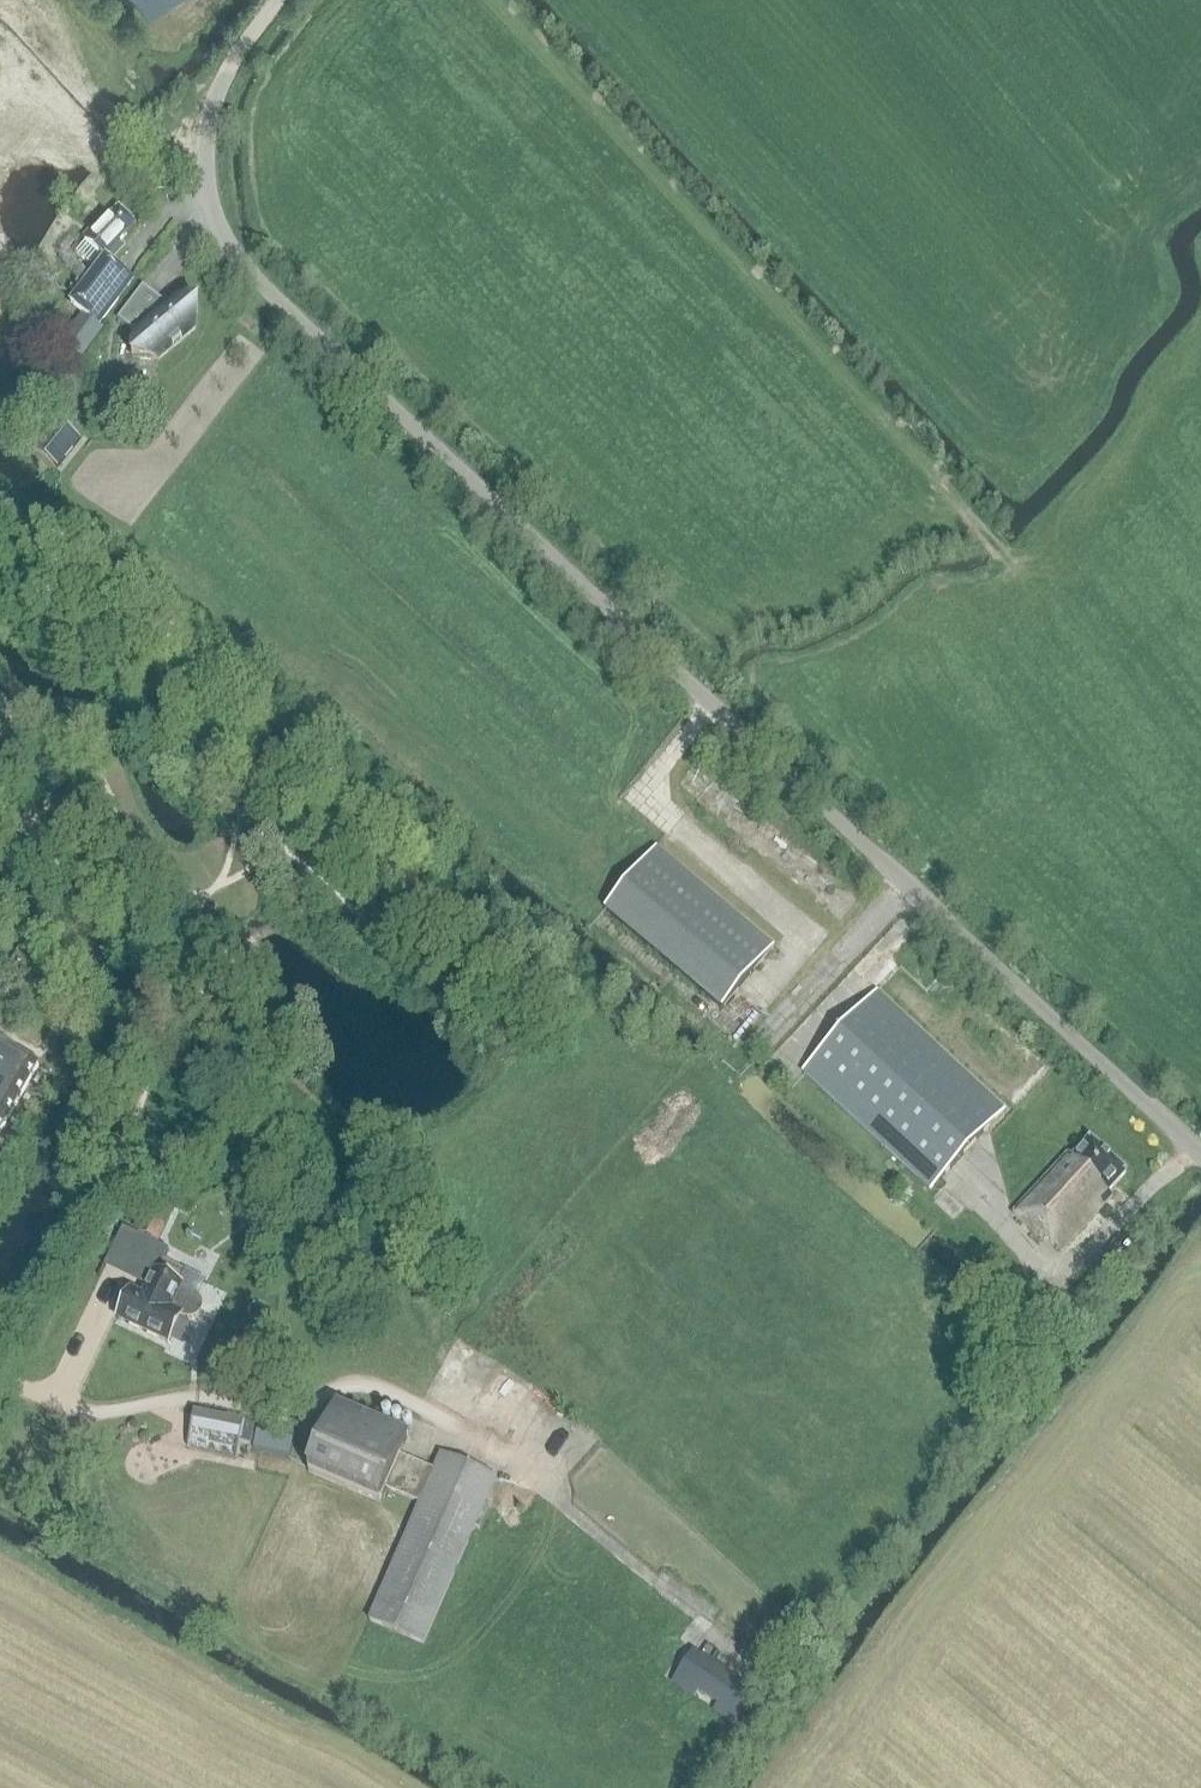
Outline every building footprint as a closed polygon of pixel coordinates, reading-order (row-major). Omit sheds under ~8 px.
[(81,235),(88,241),(77,252),(96,270),(69,303),(98,323),(133,277),(111,260),(125,243),(120,239),(134,223),(118,208),(96,229),(93,225),(81,235)] [(132,357),(158,360),(196,328),(198,302),(172,300),(164,306),(156,301),(158,298),(143,286),(118,319),(134,331),(132,357)] [(63,343),(84,357),(103,329),(82,315),(63,343)] [(56,419),(32,448),(56,467),(80,438),(56,419)] [(600,904),(718,1003),(772,947),(655,847),(600,904)] [(800,1071),(926,1192),(1000,1114),(875,994),(800,1071)] [(37,1064),(0,1043),(0,1130),(37,1064)] [(1105,1195),(1123,1177),(1085,1141),(1068,1158),(1065,1155),(1009,1214),(1040,1244),(1044,1240),(1057,1252),(1109,1198),(1105,1195)] [(136,1234),(156,1244),(173,1209),(153,1200),(136,1234)] [(166,1343),(179,1313),(185,1317),(189,1318),(194,1317),(198,1313),(201,1309),(201,1304),(200,1297),(191,1291),(177,1285),(184,1270),(162,1261),(155,1275),(151,1274),(142,1296),(130,1291),(116,1321),(166,1343)] [(370,1619),(426,1643),(497,1479),(440,1454),(434,1467),(403,1454),(411,1436),(336,1404),(306,1473),(381,1505),(388,1489),(420,1503),(370,1619)] [(294,1434),(193,1413),(186,1447),(237,1458),(240,1444),(252,1446),(251,1450),(289,1458),(294,1434)] [(733,1724),(755,1690),(691,1646),(668,1680),(733,1724)]
